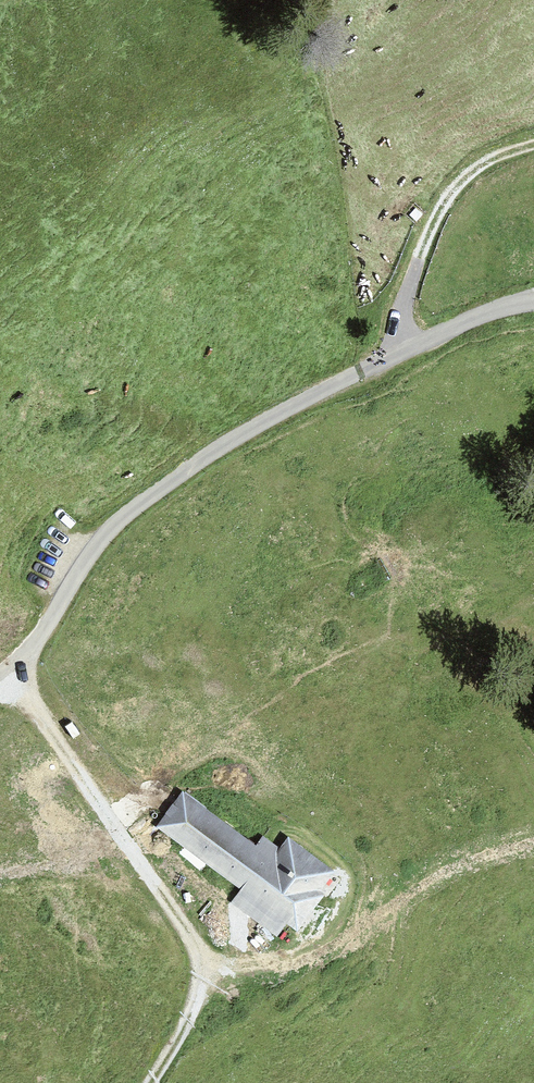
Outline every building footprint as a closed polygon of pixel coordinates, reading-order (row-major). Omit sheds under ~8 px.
[(186,800),(164,830),(247,892),(239,902),(282,934),(289,924),(300,932),(337,882),(290,847),(282,857),(265,845),(258,854),(186,800)]
